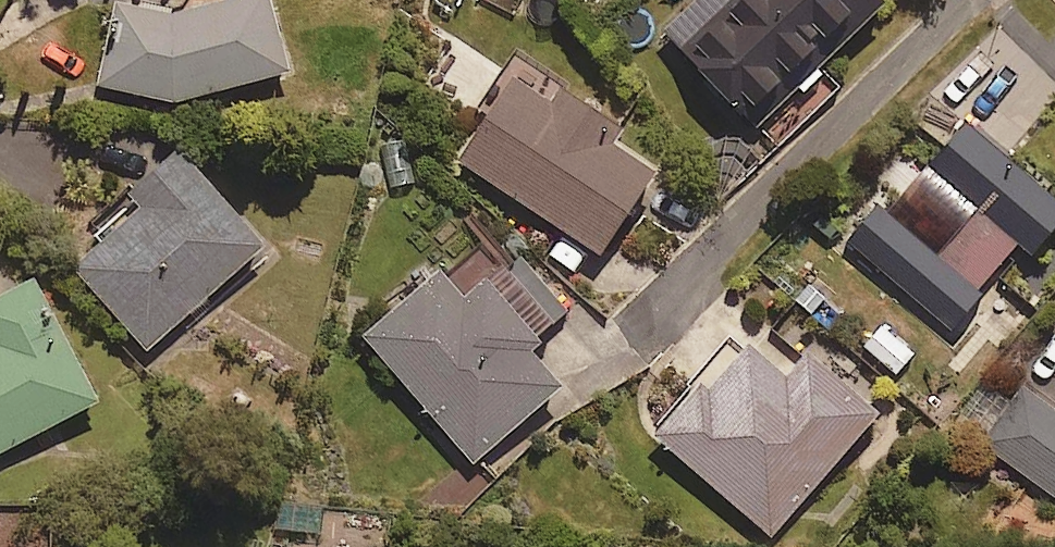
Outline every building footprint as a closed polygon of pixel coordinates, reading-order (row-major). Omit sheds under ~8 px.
[(94,79),(172,98),(291,66),(273,0),(204,0),(173,8),(139,0),(114,0),(94,79)] [(757,121),(880,0),(689,0),(662,26),(757,121)] [(523,55),(457,156),(566,227),(548,255),(581,276),(653,166),(604,134),(616,116),(523,55)] [(913,174),(852,245),(945,325),(1017,241),(1030,252),(1054,223),(1054,191),(965,114),(940,143),(913,174)] [(265,241),(176,139),(125,183),(137,196),(68,256),(146,345),(265,241)] [(555,321),(490,245),(451,278),(440,264),(363,329),(472,457),(561,381),(529,343),(555,321)] [(27,270),(0,285),(0,448),(96,396),(27,270)] [(791,364),(744,324),(653,431),(772,532),(882,403),(810,342),(791,364)] [(1022,382),(980,438),(1054,494),(1054,406),(1022,382)]
